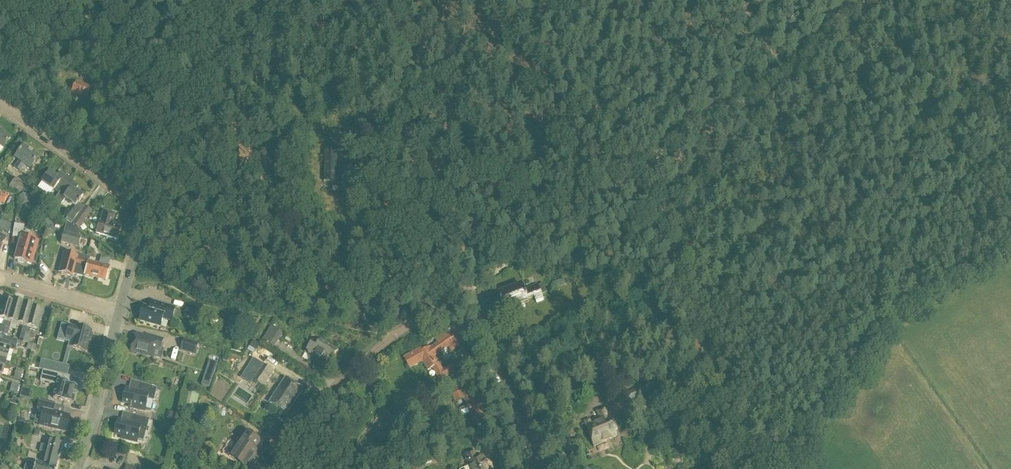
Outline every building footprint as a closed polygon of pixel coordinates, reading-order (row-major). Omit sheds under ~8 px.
[(71,93),(86,99),(90,87),(75,82),(71,93)] [(58,103),(64,106),(66,100),(61,97),(58,103)] [(51,115),(64,117),(65,108),(53,105),(51,115)] [(345,128),(346,143),(358,143),(357,128),(345,128)] [(3,149),(10,138),(0,131),(0,152),(3,149)] [(13,168),(20,172),(25,165),(30,169),(38,157),(31,153),(29,151),(23,146),(15,158),(19,161),(13,168)] [(338,150),(325,149),(325,158),(324,182),(338,182),(338,150)] [(56,187),(61,191),(69,180),(60,173),(57,177),(49,171),(41,182),(53,191),(56,187)] [(9,186),(19,194),(25,185),(15,178),(9,186)] [(61,191),(54,199),(61,204),(65,199),(75,207),(83,196),(82,196),(83,194),(78,191),(77,192),(75,190),(78,186),(69,180),(61,191)] [(3,206),(8,196),(4,194),(3,196),(0,194),(0,204),(3,206)] [(20,197),(22,205),(28,203),(25,195),(20,197)] [(51,202),(44,198),(41,202),(48,207),(51,202)] [(80,213),(74,208),(67,218),(73,222),(78,214),(80,213)] [(95,234),(116,240),(120,228),(112,225),(115,214),(103,211),(100,222),(99,222),(95,234)] [(86,220),(78,214),(73,222),(71,224),(79,230),(86,220)] [(60,244),(77,248),(80,237),(79,236),(80,232),(76,229),(65,223),(65,226),(60,244)] [(23,263),(30,266),(37,241),(30,239),(31,234),(22,233),(23,226),(13,225),(12,238),(17,238),(16,247),(18,247),(14,261),(17,262),(17,263),(23,265),(23,263)] [(84,276),(86,276),(88,267),(83,265),(84,261),(86,256),(76,254),(76,256),(63,253),(58,273),(72,277),(72,275),(84,278),(84,276)] [(86,276),(105,281),(109,268),(108,267),(110,260),(99,257),(98,265),(84,261),(83,265),(88,267),(86,276)] [(552,283),(554,288),(565,284),(564,279),(552,283)] [(498,294),(505,311),(528,302),(528,300),(534,298),(537,305),(544,301),(538,285),(524,290),(522,285),(498,294)] [(3,334),(11,304),(1,301),(0,305),(0,321),(2,321),(1,327),(0,327),(0,333),(3,334)] [(140,322),(161,328),(163,319),(172,321),(176,308),(153,302),(151,309),(144,307),(140,322)] [(10,323),(16,325),(22,305),(16,304),(16,306),(11,304),(3,334),(7,335),(10,323)] [(18,340),(22,341),(31,310),(26,309),(27,307),(22,305),(16,325),(22,327),(20,332),(18,340)] [(22,343),(28,344),(29,337),(28,335),(29,329),(36,331),(41,313),(31,310),(22,341),(22,343)] [(71,348),(86,352),(89,341),(90,342),(92,334),(88,333),(89,330),(76,327),(76,328),(68,326),(65,339),(73,341),(71,348)] [(262,341),(274,348),(283,333),(271,327),(262,341)] [(433,368),(440,380),(455,372),(451,365),(442,370),(435,357),(449,347),(450,349),(452,352),(460,347),(450,332),(448,333),(445,328),(433,337),(437,342),(436,342),(437,344),(431,348),(430,347),(422,352),(421,349),(405,358),(410,368),(423,361),(424,363),(426,368),(427,368),(428,370),(433,368)] [(132,351),(154,358),(157,347),(161,349),(164,339),(149,335),(148,338),(137,334),(132,351)] [(7,356),(8,350),(14,352),(17,341),(2,337),(1,343),(0,343),(0,354),(7,356)] [(180,351),(196,356),(199,343),(184,339),(180,351)] [(305,353),(325,365),(330,357),(333,359),(338,351),(321,340),(316,348),(310,344),(305,353)] [(30,368),(43,368),(43,359),(55,360),(56,342),(40,341),(39,359),(31,359),(30,368)] [(253,341),(250,346),(257,351),(260,345),(253,341)] [(9,367),(10,363),(5,362),(7,356),(0,354),(0,365),(9,367)] [(245,375),(264,388),(275,372),(256,360),(245,375)] [(206,373),(213,376),(218,364),(210,361),(206,373)] [(1,376),(3,370),(8,371),(9,367),(0,365),(0,376),(1,376)] [(68,370),(50,365),(48,372),(67,376),(68,370)] [(20,381),(22,371),(17,370),(14,379),(20,381)] [(58,400),(73,404),(77,388),(67,386),(69,377),(67,376),(48,372),(43,370),(40,382),(55,386),(54,390),(55,390),(53,399),(58,400)] [(613,380),(617,392),(625,389),(621,377),(613,380)] [(270,404),(287,415),(303,390),(286,379),(270,404)] [(129,408),(145,412),(148,399),(154,401),(157,389),(141,384),(139,393),(127,389),(123,404),(129,405),(129,408)] [(472,417),(475,423),(486,419),(483,413),(484,413),(476,393),(477,391),(476,387),(474,388),(473,386),(456,394),(459,400),(464,398),(467,406),(460,409),(459,411),(461,415),(463,416),(470,414),(472,418),(472,417)] [(640,411),(650,407),(645,394),(648,393),(644,386),(624,394),(627,402),(634,399),(640,411)] [(182,406),(196,410),(200,394),(186,391),(182,406)] [(38,426),(65,432),(69,416),(53,412),(54,406),(38,402),(37,409),(42,410),(38,426)] [(586,426),(594,447),(605,443),(604,442),(617,437),(609,417),(608,418),(605,409),(597,412),(600,421),(586,426)] [(400,423),(403,426),(411,415),(408,412),(400,423)] [(121,439),(137,443),(141,431),(146,432),(149,420),(133,416),(131,424),(119,421),(115,435),(121,436),(121,439)] [(247,468),(248,468),(259,453),(255,450),(261,442),(247,432),(230,457),(247,468)] [(473,442),(479,446),(482,440),(476,437),(473,442)] [(56,468),(55,468),(61,444),(48,441),(42,465),(35,463),(25,461),(23,468),(56,468)] [(429,454),(427,450),(418,455),(420,458),(429,454)] [(483,457),(478,459),(475,452),(465,456),(467,462),(469,461),(471,466),(465,468),(488,468),(483,457)]
